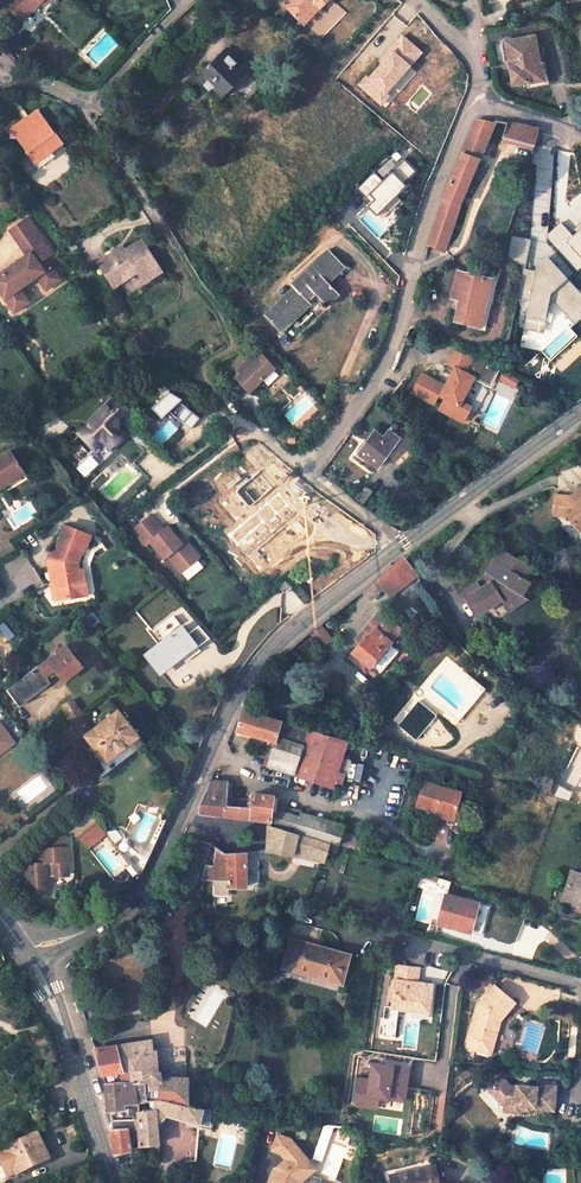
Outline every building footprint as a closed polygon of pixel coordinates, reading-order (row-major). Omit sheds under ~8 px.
[(4,1),(22,19),(41,1),(44,4),(48,0),(4,0),(4,1)] [(283,3),(299,19),(314,4),(319,8),(327,0),(286,0),(283,3)] [(303,24),(319,8),(314,4),(299,19),(303,24)] [(426,52),(404,33),(361,83),(383,102),(426,52)] [(528,37),(499,41),(505,84),(519,82),(521,88),(540,85),(537,64),(533,65),(528,37)] [(223,50),(195,77),(206,88),(210,85),(222,97),(233,86),(247,73),(223,50)] [(251,77),(247,73),(233,86),(238,91),(251,77)] [(62,142),(52,130),(37,109),(14,125),(23,137),(19,139),(26,148),(25,149),(34,160),(62,142)] [(427,245),(443,250),(456,213),(493,124),(492,123),(475,120),(438,210),(427,245)] [(504,122),(500,139),(533,146),(538,131),(524,126),(504,122)] [(23,137),(14,125),(11,127),(19,139),(23,137)] [(34,160),(37,166),(62,144),(62,142),(34,160)] [(357,188),(366,196),(382,180),(373,172),(357,188)] [(26,218),(8,231),(25,256),(9,267),(11,270),(4,275),(2,272),(0,274),(0,295),(12,313),(27,303),(18,289),(35,277),(49,267),(44,259),(51,254),(26,218)] [(547,233),(548,238),(577,271),(580,268),(580,227),(573,235),(562,221),(547,233)] [(510,261),(528,262),(529,238),(511,237),(510,261)] [(97,262),(112,284),(136,268),(144,280),(162,269),(142,239),(119,255),(115,250),(97,262)] [(325,281),(342,265),(329,252),(313,268),(325,281)] [(551,294),(569,279),(549,256),(536,266),(535,270),(530,300),(524,329),(544,332),(551,294)] [(265,315),(279,331),(309,303),(305,299),(312,292),(325,306),(337,293),(325,281),(313,268),(311,266),(298,277),(302,281),(265,315)] [(49,267),(35,277),(44,291),(58,281),(49,267)] [(518,299),(530,300),(535,270),(523,268),(518,299)] [(491,277),(456,269),(450,296),(462,299),(460,308),(457,307),(454,318),(481,324),(491,277)] [(570,280),(558,291),(556,304),(575,326),(580,321),(580,291),(570,280)] [(423,376),(412,396),(434,407),(438,398),(445,402),(439,412),(463,425),(471,410),(462,405),(466,397),(474,381),(477,382),(487,364),(456,349),(447,367),(455,370),(445,388),(423,376)] [(258,353),(241,368),(244,372),(239,376),(251,389),(277,366),(266,353),(261,357),(258,353)] [(504,385),(509,378),(503,374),(498,381),(504,385)] [(514,391),(519,383),(509,378),(504,385),(514,391)] [(162,418),(169,411),(189,431),(199,420),(181,403),(183,400),(170,388),(151,408),(162,418)] [(475,403),(466,397),(462,405),(471,410),(475,403)] [(118,398),(80,433),(93,448),(100,442),(105,443),(110,448),(124,435),(116,427),(117,419),(127,409),(118,398)] [(384,437),(375,431),(359,453),(378,466),(392,447),(382,440),(384,437)] [(386,435),(384,437),(382,440),(392,447),(395,442),(386,435)] [(8,449),(0,455),(0,485),(9,479),(22,470),(8,449)] [(77,469),(85,477),(98,464),(90,456),(77,469)] [(580,486),(570,497),(577,497),(580,494),(580,487),(580,486)] [(251,528),(263,540),(272,533),(274,535),(310,504),(295,488),(260,518),(261,519),(251,528)] [(553,495),(551,512),(567,514),(580,530),(580,529),(580,494),(577,497),(570,497),(553,495)] [(204,512),(222,498),(220,495),(202,510),(204,512)] [(232,509),(222,498),(204,512),(215,524),(232,509)] [(151,515),(133,530),(145,545),(150,541),(163,559),(167,556),(180,573),(199,558),(185,541),(182,544),(168,526),(163,530),(151,515)] [(64,525),(56,554),(53,563),(57,564),(54,568),(48,569),(50,582),(54,581),(57,599),(82,594),(80,582),(74,583),(72,571),(78,570),(80,562),(85,545),(87,545),(90,533),(64,525)] [(263,540),(251,528),(242,535),(254,549),(263,540)] [(481,585),(465,594),(480,618),(504,602),(506,605),(522,596),(525,598),(535,583),(528,580),(536,568),(506,550),(498,562),(506,567),(494,585),(485,590),(481,585)] [(53,563),(56,554),(51,553),(46,557),(48,569),(54,568),(57,564),(53,563)] [(418,576),(405,556),(380,577),(363,590),(372,601),(385,591),(391,598),(418,576)] [(506,567),(498,562),(487,580),(494,585),(506,567)] [(80,582),(82,594),(86,594),(82,570),(78,570),(72,571),(74,583),(80,582)] [(285,581),(292,589),(298,582),(292,574),(285,581)] [(522,596),(506,605),(511,614),(531,602),(525,598),(522,596)] [(367,636),(354,653),(371,668),(374,664),(377,665),(384,657),(382,655),(392,643),(393,642),(403,629),(381,610),(370,624),(363,632),(367,636)] [(312,633),(323,647),(332,640),(320,625),(312,633)] [(179,626),(143,654),(156,671),(193,642),(188,637),(179,626)] [(202,626),(188,637),(193,642),(196,646),(210,635),(202,626)] [(374,664),(372,667),(375,669),(379,672),(380,673),(381,673),(383,673),(385,669),(400,652),(401,651),(401,650),(401,649),(400,648),(393,642),(392,643),(382,655),(384,657),(377,665),(374,664)] [(45,675),(55,667),(62,678),(78,665),(61,644),(58,647),(56,645),(53,647),(55,649),(42,660),(5,688),(17,705),(48,683),(45,675)] [(371,668),(354,653),(349,659),(366,674),(371,668)] [(74,699),(62,706),(70,721),(82,712),(74,699)] [(417,701),(397,725),(416,740),(436,716),(417,701)] [(70,721),(72,724),(56,737),(66,750),(79,738),(86,735),(106,760),(139,734),(118,709),(92,730),(82,712),(70,721)] [(326,736),(241,710),(240,711),(230,729),(229,730),(275,741),(270,757),(267,768),(295,775),(297,767),(298,762),(322,769),(325,759),(321,758),(322,754),(326,739),(326,736)] [(1,748),(10,741),(0,728),(0,746),(1,748)] [(344,744),(326,739),(322,754),(340,759),(344,744)] [(228,800),(228,782),(221,778),(213,776),(200,804),(199,815),(270,821),(272,808),(275,796),(253,793),(249,807),(247,807),(248,798),(238,797),(237,807),(231,806),(228,806),(228,800)] [(443,787),(425,782),(417,807),(436,813),(437,811),(451,815),(455,817),(460,800),(462,793),(458,792),(443,787)] [(470,803),(460,800),(455,817),(466,819),(470,803)] [(344,830),(272,808),(270,821),(269,825),(339,847),(343,833),(344,830)] [(435,816),(449,820),(451,815),(437,811),(436,813),(435,816)] [(108,835),(98,822),(78,837),(89,851),(108,835)] [(269,826),(267,851),(324,861),(328,850),(337,852),(339,847),(269,825),(269,826)] [(339,847),(358,853),(362,839),(343,833),(339,847)] [(44,849),(68,846),(68,835),(43,837),(44,849)] [(212,846),(197,842),(193,858),(208,862),(212,846)] [(26,864),(27,893),(52,891),(51,874),(56,874),(57,875),(69,874),(68,846),(44,849),(44,862),(26,864)] [(228,886),(247,886),(246,854),(227,855),(216,848),(213,865),(207,864),(203,877),(228,879),(228,886)] [(562,903),(580,909),(580,874),(573,871),(562,903)] [(442,926),(474,933),(481,904),(449,897),(442,926)] [(292,941),(285,970),(344,985),(353,958),(292,941)] [(398,1011),(398,1008),(420,1011),(421,1006),(430,1007),(433,985),(419,983),(414,982),(416,968),(397,965),(392,1007),(385,1006),(383,1018),(381,1017),(380,1024),(383,1024),(381,1036),(394,1037),(398,1011)] [(489,1047),(494,1044),(499,1025),(497,1024),(495,1022),(499,1018),(501,1020),(516,1002),(496,984),(495,986),(481,1002),(482,1003),(480,1006),(468,1046),(482,1050),(483,1046),(489,1047)] [(398,1008),(398,1011),(429,1015),(430,1007),(421,1006),(420,1011),(398,1008)] [(156,1102),(187,1105),(186,1080),(162,1080),(162,1073),(155,1072),(153,1040),(114,1045),(118,1067),(124,1070),(129,1070),(130,1083),(147,1083),(148,1103),(156,1102)] [(489,1047),(483,1046),(482,1050),(492,1053),(494,1044),(489,1047)] [(95,1049),(101,1069),(118,1067),(114,1045),(95,1049)] [(371,1064),(369,1081),(358,1079),(354,1105),(375,1108),(377,1097),(386,1098),(388,1086),(404,1089),(407,1069),(371,1064)] [(119,1083),(130,1083),(129,1070),(124,1070),(118,1067),(119,1083)] [(501,1078),(489,1088),(501,1103),(506,1103),(516,1104),(520,1108),(529,1109),(530,1105),(535,1106),(535,1108),(549,1109),(551,1090),(556,1091),(557,1086),(543,1084),(543,1087),(518,1084),(518,1086),(511,1085),(505,1079),(501,1078)] [(109,1112),(111,1112),(138,1108),(140,1108),(140,1103),(148,1103),(147,1083),(130,1083),(119,1083),(105,1083),(109,1112)] [(388,1086),(386,1098),(402,1101),(404,1089),(388,1086)] [(143,1155),(161,1151),(157,1122),(164,1118),(165,1116),(166,1115),(201,1122),(205,1108),(187,1105),(156,1102),(157,1110),(140,1111),(141,1127),(139,1127),(140,1147),(143,1155)] [(516,1104),(506,1103),(505,1111),(520,1112),(520,1108),(516,1104)] [(136,1128),(136,1119),(112,1120),(112,1128),(129,1128),(136,1128)] [(333,1130),(324,1127),(313,1158),(322,1161),(333,1130)] [(117,1153),(131,1149),(129,1128),(112,1128),(111,1128),(115,1154),(117,1153)] [(16,1173),(48,1158),(36,1132),(4,1147),(16,1173)] [(300,1182),(315,1168),(289,1139),(276,1135),(271,1150),(280,1153),(286,1160),(272,1173),(275,1176),(273,1182),(300,1182)] [(436,1169),(414,1175),(412,1170),(390,1176),(391,1182),(439,1182),(436,1169)]
